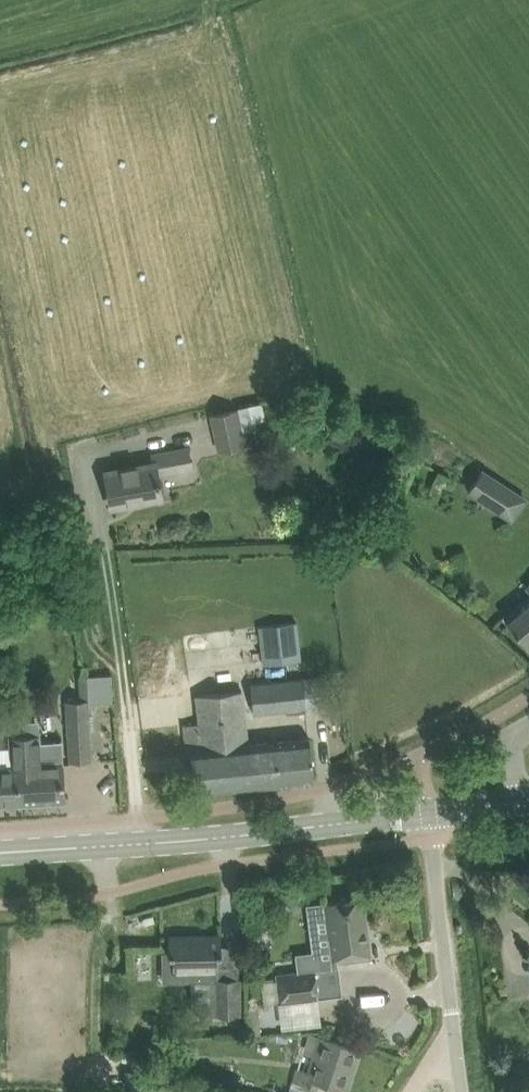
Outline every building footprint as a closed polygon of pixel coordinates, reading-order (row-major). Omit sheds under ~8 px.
[(240,429),(235,409),(209,414),(218,451),(244,446),(255,444),(252,427),(240,429)] [(115,505),(161,497),(157,475),(193,469),(189,445),(150,453),(151,462),(108,470),(111,484),(115,505)] [(501,512),(515,489),(482,468),(468,491),(501,512)] [(504,616),(515,629),(528,646),(528,595),(504,616)] [(297,621),(258,626),(262,663),(287,661),(301,659),(297,623),(297,622),(297,621)] [(322,676),(251,682),(253,713),(325,705),(322,676)] [(247,743),(242,690),(197,694),(200,722),(184,724),(187,751),(190,750),(195,792),(314,780),(310,737),(247,743)] [(88,703),(88,698),(66,699),(70,761),(91,760),(88,703)] [(10,720),(23,719),(23,708),(9,709),(10,720)] [(22,778),(24,803),(66,801),(64,763),(62,739),(61,739),(61,740),(41,741),(40,730),(39,730),(39,734),(24,734),(27,778),(22,778)] [(24,803),(22,778),(27,778),(24,734),(9,735),(11,766),(0,767),(0,805),(24,803)] [(324,902),(307,904),(309,922),(326,919),(332,961),(338,960),(370,956),(363,897),(324,902)] [(221,953),(221,934),(169,935),(169,952),(164,952),(165,980),(216,979),(216,976),(218,976),(218,968),(218,953),(221,953)] [(218,976),(216,976),(216,979),(217,1015),(229,1015),(239,1014),(238,968),(218,968),(218,976)] [(280,1001),(318,996),(314,969),(298,971),(277,974),(280,1001)] [(259,1006),(245,1007),(246,1033),(260,1032),(259,1006)] [(288,1091),(315,1091),(319,1080),(347,1089),(360,1048),(339,1041),(322,1036),(311,1072),(298,1068),(296,1068),(288,1091)]
